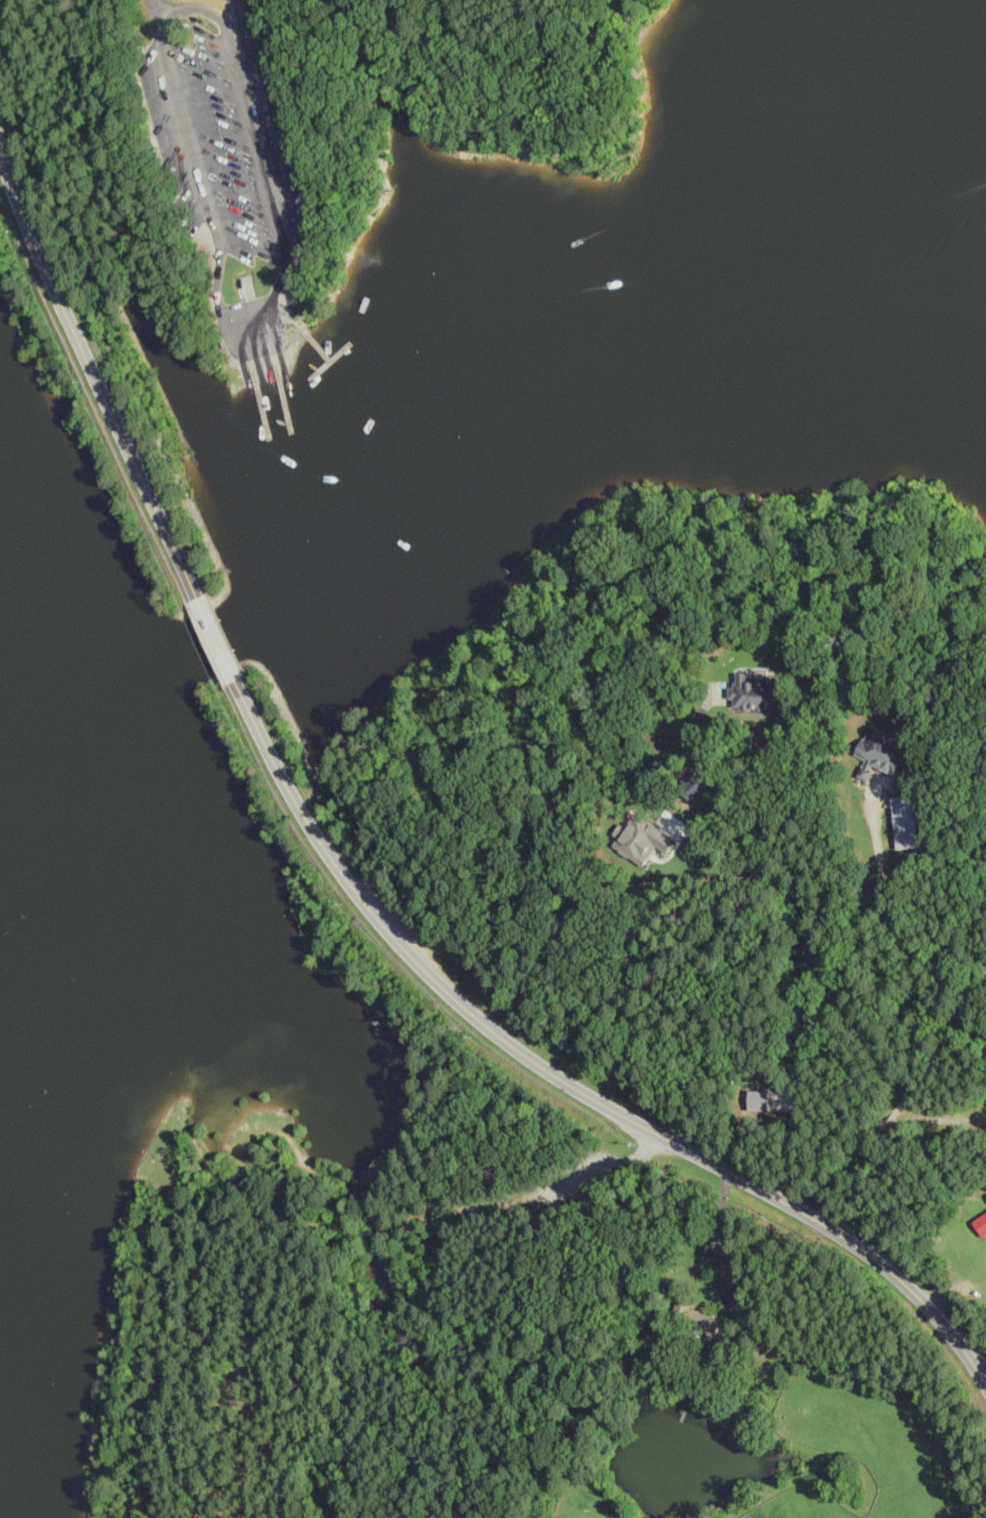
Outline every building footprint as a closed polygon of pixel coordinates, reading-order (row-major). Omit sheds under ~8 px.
[(782,708),(782,682),(770,682),(770,678),(749,678),(749,672),(737,672),(737,688),(731,688),(731,698),(736,698),(736,709),(782,708)] [(865,740),(869,731),(871,732),(874,726),(883,730),(880,737),(909,751),(903,763),(910,787),(895,791),(889,773),(882,770),(882,771),(873,766),(872,768),(871,767),(870,769),(873,770),(868,782),(856,776),(861,765),(864,766),(865,765),(864,764),(866,760),(854,755),(862,739),(865,740)] [(891,799),(896,850),(920,848),(915,797),(891,799)] [(678,839),(632,810),(611,844),(646,866),(658,846),(669,854),(678,839)] [(982,1235),(985,1233),(985,1213),(974,1219),(982,1235)]
